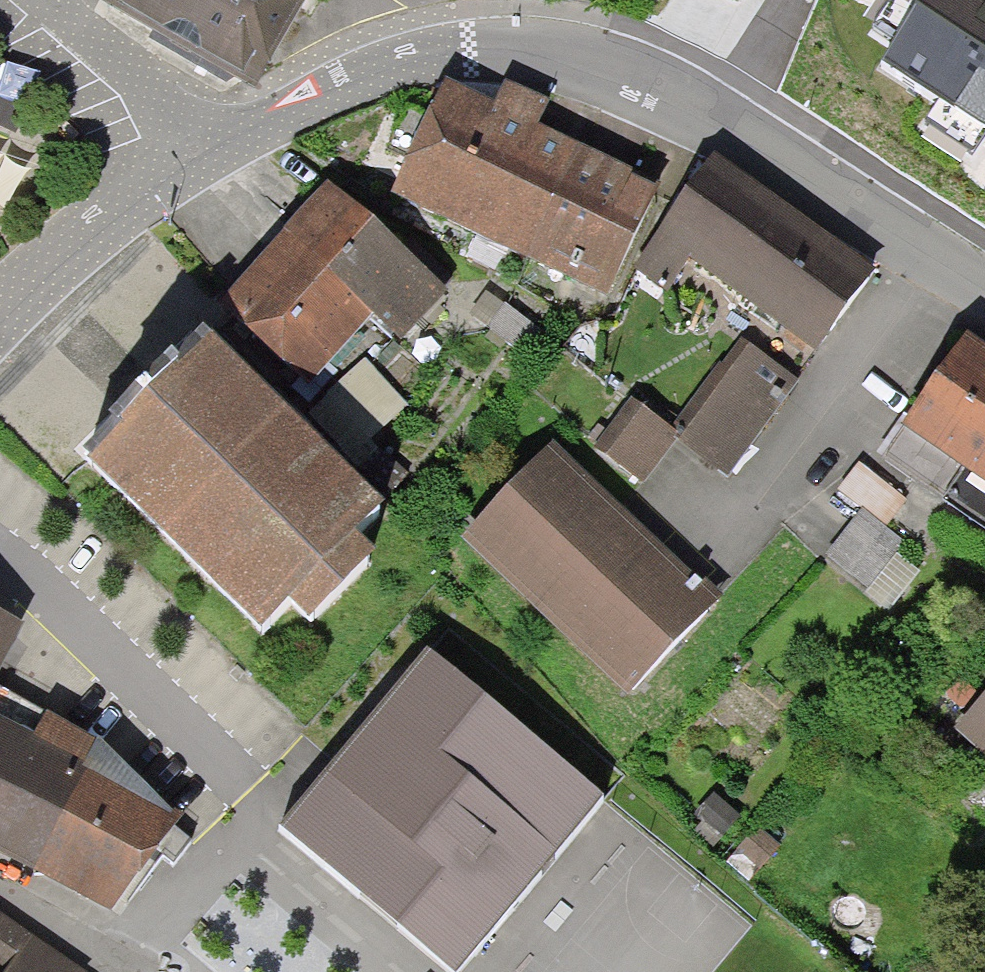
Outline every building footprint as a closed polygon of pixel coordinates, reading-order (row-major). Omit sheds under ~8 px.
[(103,6),(255,89),(304,0),(106,0),(103,6)] [(887,63),(984,125),(984,0),(928,0),(887,63)] [(442,79),(389,193),(609,295),(661,184),(537,126),(548,102),(507,83),(497,104),(442,79)] [(877,266),(717,147),(632,260),(666,285),(689,255),(815,348),(877,266)] [(29,174),(0,167),(0,195),(23,200),(29,174)] [(401,341),(450,289),(332,177),(218,297),(308,382),(373,314),(401,341)] [(487,291),(470,313),(515,347),(533,325),(487,291)] [(903,425),(967,471),(945,502),(984,530),(984,343),(969,332),(903,425)] [(726,478),(801,380),(741,336),(721,362),(719,360),(668,427),(676,433),(673,438),(726,478)] [(355,540),(378,517),(210,344),(89,461),(258,634),(288,605),(307,624),(374,559),(355,540)] [(673,438),(676,433),(668,427),(633,398),(594,446),(643,482),(673,438)] [(623,690),(711,600),(552,446),(464,537),(623,690)] [(859,466),(839,491),(864,511),(829,554),(868,586),(904,544),(881,525),(901,500),(859,466)] [(24,626),(21,625),(0,614),(0,672),(24,626)] [(430,653),(280,829),(448,971),(458,971),(604,801),(430,653)] [(955,731),(984,757),(984,696),(955,731)] [(110,915),(182,821),(97,739),(48,715),(37,736),(0,717),(0,857),(110,915)] [(0,914),(0,971),(84,971),(0,914)]
